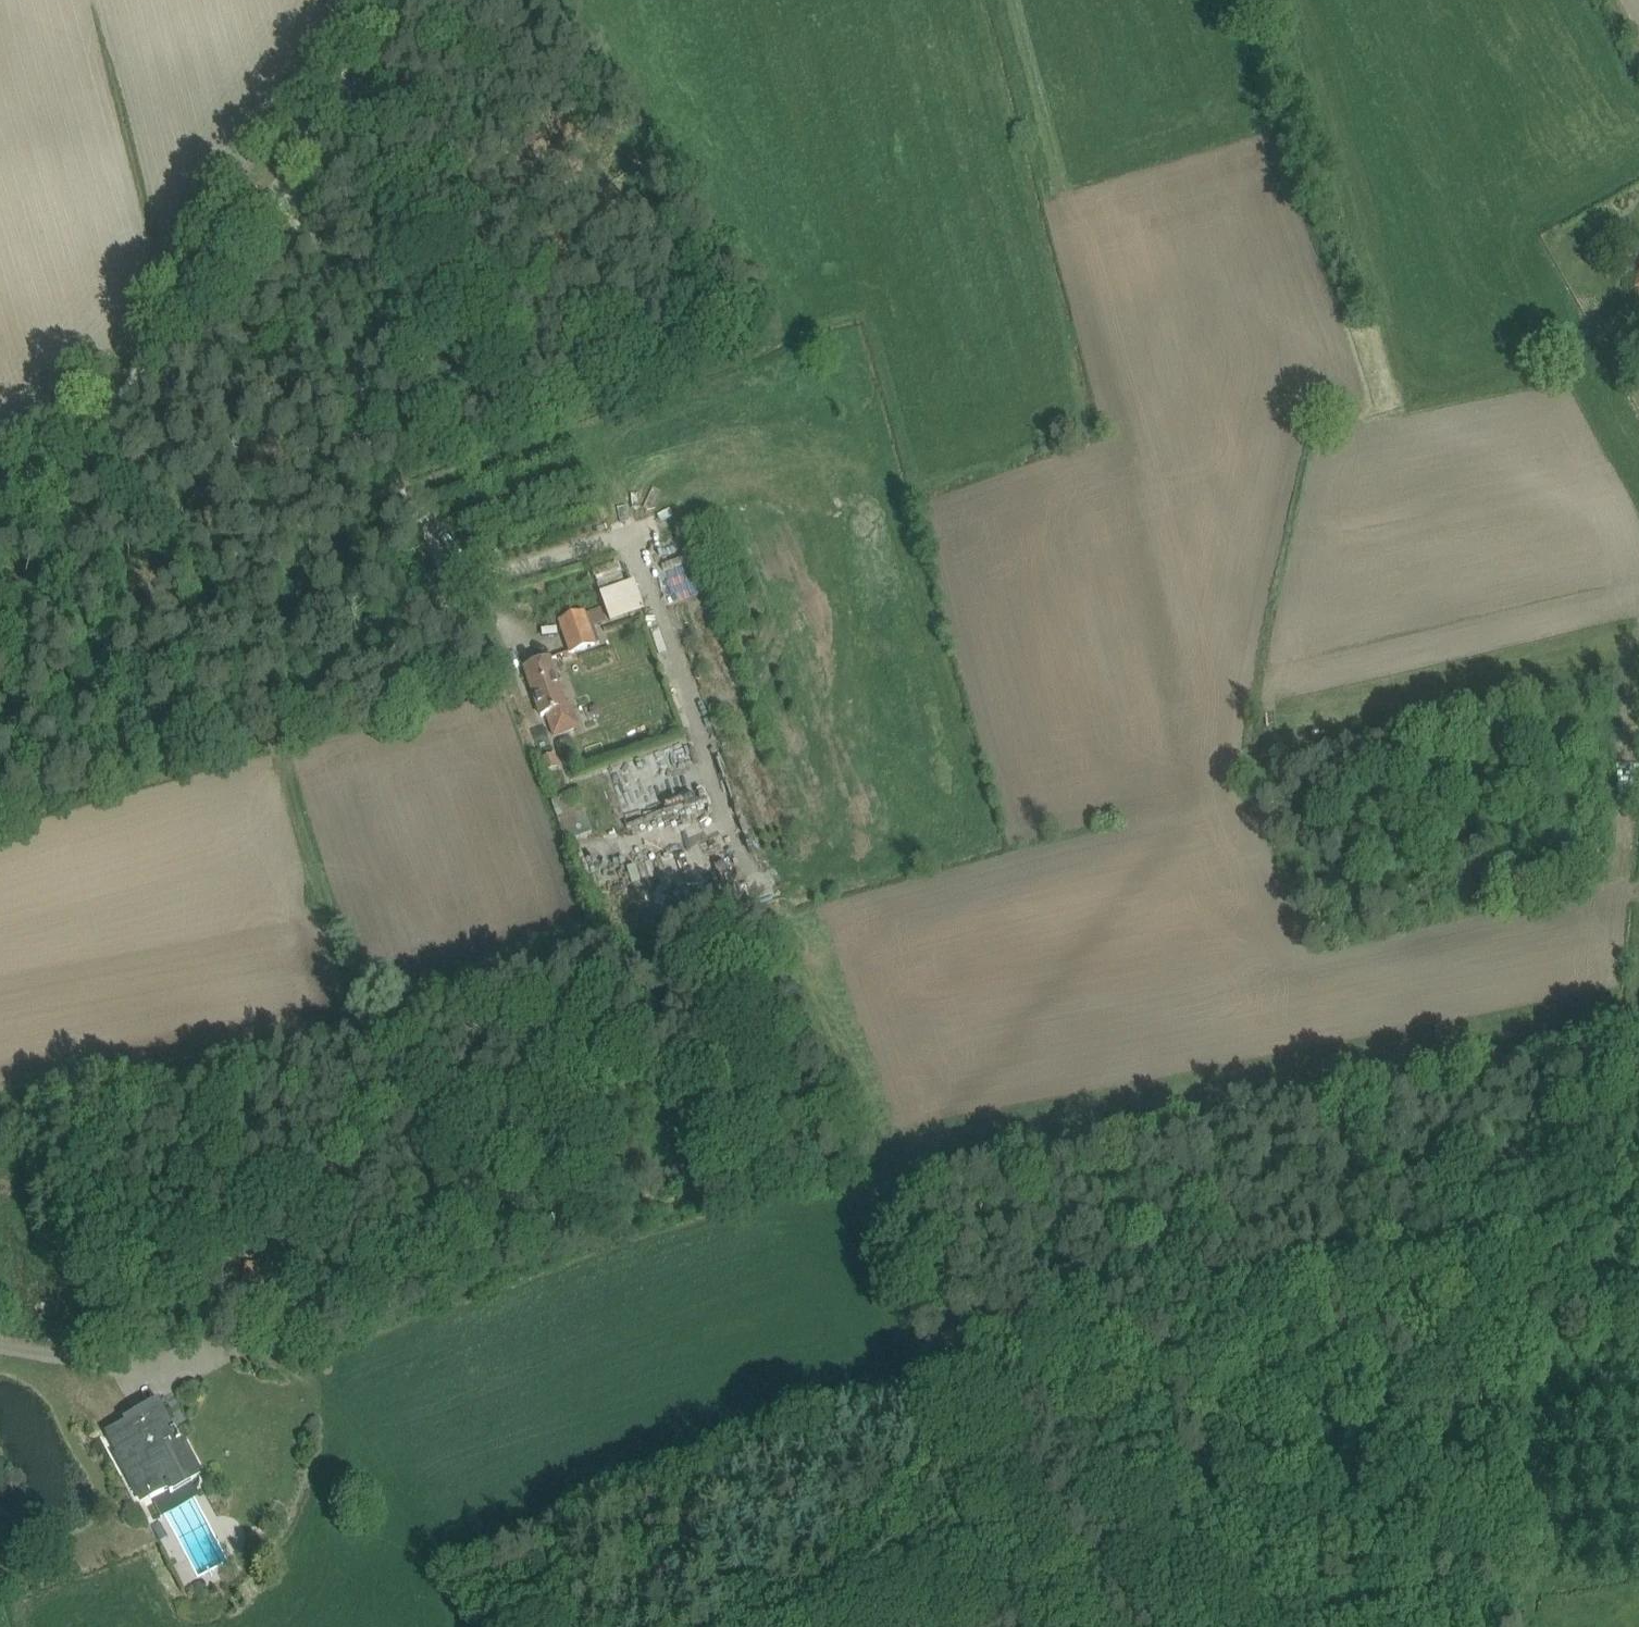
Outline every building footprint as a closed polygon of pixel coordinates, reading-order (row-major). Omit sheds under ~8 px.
[(622,564),(597,569),(607,623),(646,616),(639,581),(625,584),(622,564)] [(560,621),(572,653),(595,645),(584,613),(560,621)] [(572,702),(566,704),(551,659),(524,668),(541,716),(547,714),(554,736),(581,727),(572,702)] [(567,842),(592,833),(577,794),(553,803),(567,842)] [(184,1436),(181,1438),(176,1428),(175,1428),(162,1403),(107,1432),(118,1454),(124,1451),(150,1499),(151,1499),(153,1504),(154,1503),(161,1516),(200,1495),(196,1486),(198,1485),(199,1484),(199,1483),(200,1482),(200,1481),(200,1480),(200,1478),(200,1477),(205,1474),(184,1436)]
